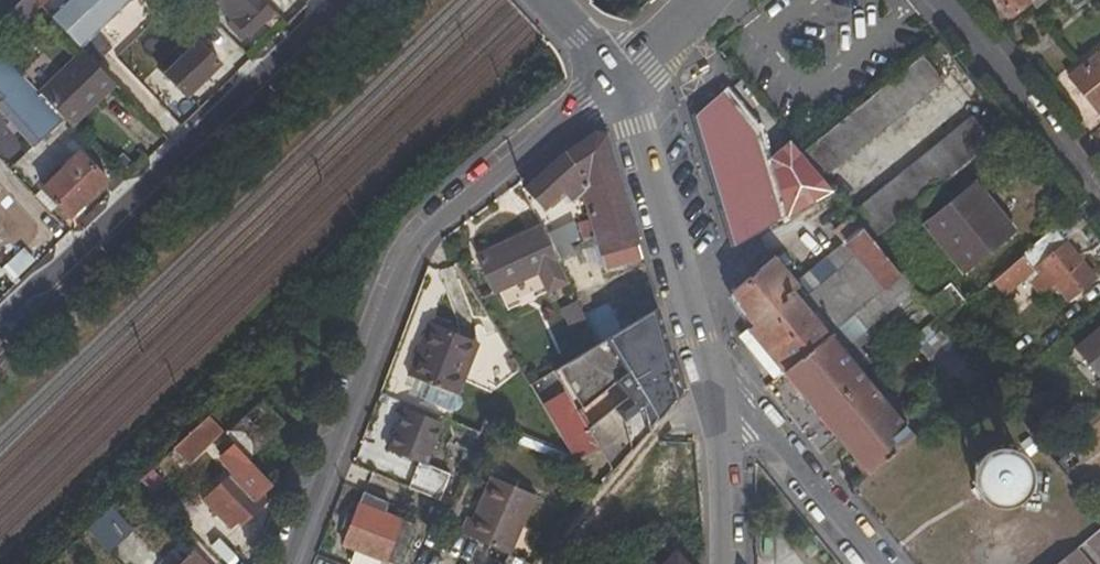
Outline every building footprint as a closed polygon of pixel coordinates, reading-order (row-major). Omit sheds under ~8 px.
[(35,16),(21,0),(7,13),(0,20),(14,35),(35,16)] [(80,48),(111,18),(109,16),(124,2),(126,5),(131,0),(66,0),(50,16),(80,48)] [(273,13),(261,0),(213,0),(248,37),(273,13)] [(1012,20),(1037,0),(996,0),(1012,20)] [(109,16),(111,18),(126,5),(124,2),(109,16)] [(221,64),(199,41),(163,74),(185,98),(221,64)] [(64,120),(72,127),(115,85),(83,51),(38,94),(64,120)] [(38,94),(0,52),(0,88),(7,95),(0,103),(0,104),(39,144),(64,120),(38,94)] [(1068,78),(1099,117),(1099,53),(1068,78)] [(823,180),(943,83),(923,56),(802,155),(821,177),(823,180)] [(766,142),(727,93),(694,118),(734,248),(757,237),(833,193),(823,180),(821,177),(802,155),(793,144),(772,160),(766,142)] [(33,149),(39,144),(0,104),(0,115),(33,149)] [(992,144),(972,118),(851,214),(865,233),(872,241),(992,144)] [(642,259),(606,136),(597,134),(562,155),(525,190),(543,209),(550,203),(554,208),(567,197),(573,202),(582,195),(590,219),(579,223),(584,239),(594,236),(604,270),(642,259)] [(42,190),(35,197),(50,213),(58,205),(69,218),(108,182),(79,152),(41,188),(42,190)] [(963,274),(1014,232),(974,184),(924,225),(963,274)] [(851,214),(835,229),(845,243),(848,247),(865,233),(851,214)] [(507,312),(568,283),(540,225),(475,256),(492,294),(498,292),(507,312)] [(1069,301),(1096,280),(1056,229),(1029,251),(1031,253),(992,284),(1003,297),(1026,278),(1042,296),(1056,285),(1069,301)] [(831,260),(754,323),(748,328),(785,373),(901,278),(872,241),(865,233),(848,247),(857,258),(840,273),(831,260)] [(848,247),(845,243),(828,257),(831,260),(848,247)] [(848,247),(831,260),(840,273),(857,258),(848,247)] [(828,257),(795,284),(775,258),(730,294),(754,323),(831,260),(828,257)] [(785,373),(867,477),(911,440),(860,375),(872,365),(853,342),(909,298),(917,307),(921,303),(901,278),(785,373)] [(950,286),(925,306),(939,324),(965,303),(950,286)] [(608,302),(582,314),(596,345),(621,330),(608,302)] [(614,471),(682,393),(657,309),(621,330),(596,345),(553,371),(565,390),(602,451),(614,471)] [(408,377),(429,385),(423,398),(457,411),(461,405),(460,400),(457,396),(477,343),(428,324),(408,377)] [(913,344),(960,401),(984,380),(939,324),(913,344)] [(735,338),(772,382),(785,373),(748,328),(735,338)] [(1099,388),(1099,330),(1076,350),(1099,380),(1096,383),(1099,388)] [(578,465),(602,451),(565,390),(541,404),(571,454),(574,459),(578,465)] [(288,424),(262,397),(225,433),(234,443),(250,459),(288,424)] [(450,411),(457,411),(423,398),(422,400),(450,411)] [(440,422),(404,408),(387,450),(423,464),(440,422)] [(182,469),(223,431),(208,414),(167,453),(182,469)] [(507,439),(562,460),(571,454),(510,431),(507,439)] [(267,500),(261,493),(272,482),(250,459),(234,443),(221,457),(234,470),(202,500),(229,527),(236,520),(240,524),(267,500)] [(1023,493),(1026,470),(1011,452),(990,450),(975,463),(973,484),(987,502),(1007,504),(1023,493)] [(1065,474),(1080,463),(1072,452),(1058,465),(1065,474)] [(564,465),(570,476),(581,470),(578,465),(574,459),(564,465)] [(465,517),(458,533),(508,554),(510,555),(535,497),(491,478),(472,520),(465,517)] [(391,503),(362,491),(340,545),(355,551),(381,562),(386,563),(399,563),(415,525),(387,514),(391,503)] [(94,537),(105,527),(97,518),(86,529),(94,537)] [(1099,556),(1099,531),(1088,542),(1099,556)] [(670,556),(658,543),(636,563),(662,563),(670,556)] [(381,562),(355,551),(350,563),(351,563),(380,563),(381,562)] [(1077,551),(1061,563),(1087,563),(1077,551)] [(182,563),(206,563),(195,552),(182,563)] [(674,552),(670,556),(662,563),(686,563),(674,552)] [(510,555),(508,554),(503,563),(529,563),(510,555)]
